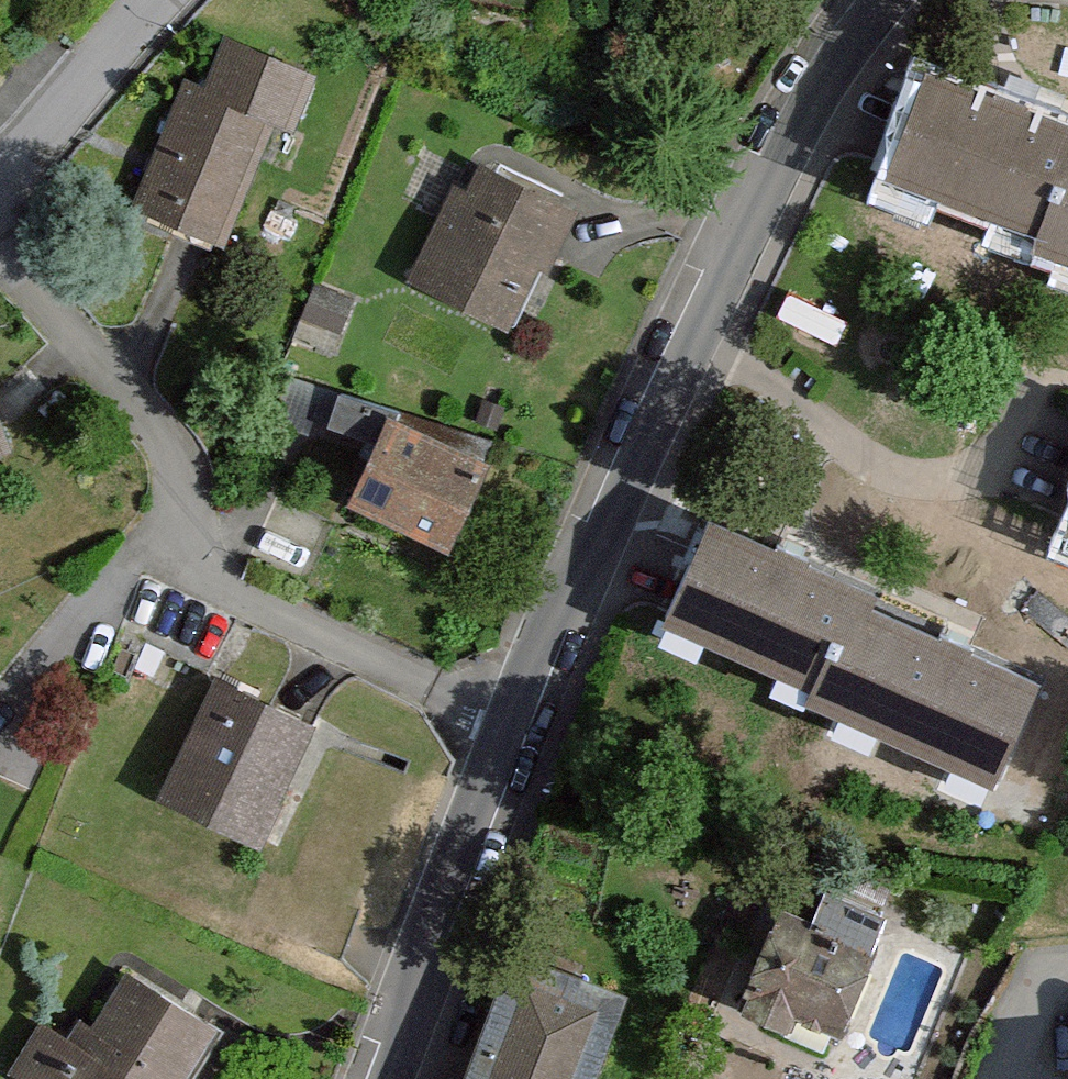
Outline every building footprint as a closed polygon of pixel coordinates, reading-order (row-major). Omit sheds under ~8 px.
[(113,210),(207,248),(253,135),(279,145),(307,75),(209,35),(186,92),(165,84),(113,210)] [(871,159),(1027,221),(1067,118),(1067,107),(916,46),(871,159)] [(1027,221),(1067,237),(1067,118),(1027,221)] [(436,185),(389,288),(493,334),(524,267),(535,272),(564,208),(465,163),(452,192),(436,185)] [(370,413),(328,507),(429,551),(470,456),(370,413)] [(1047,511),(1067,521),(1067,469),(1047,511)] [(705,501),(658,603),(817,675),(864,573),(705,501)] [(864,573),(817,675),(980,750),(1027,647),(864,573)] [(200,675),(140,803),(243,851),(303,723),(200,675)] [(764,907),(719,1007),(812,1048),(870,916),(809,890),(796,921),(764,907)] [(112,973),(80,1025),(66,1017),(52,1039),(28,1025),(0,1071),(0,1078),(180,1078),(209,1031),(112,973)] [(468,1078),(559,1078),(585,1008),(505,978),(468,1078)]
